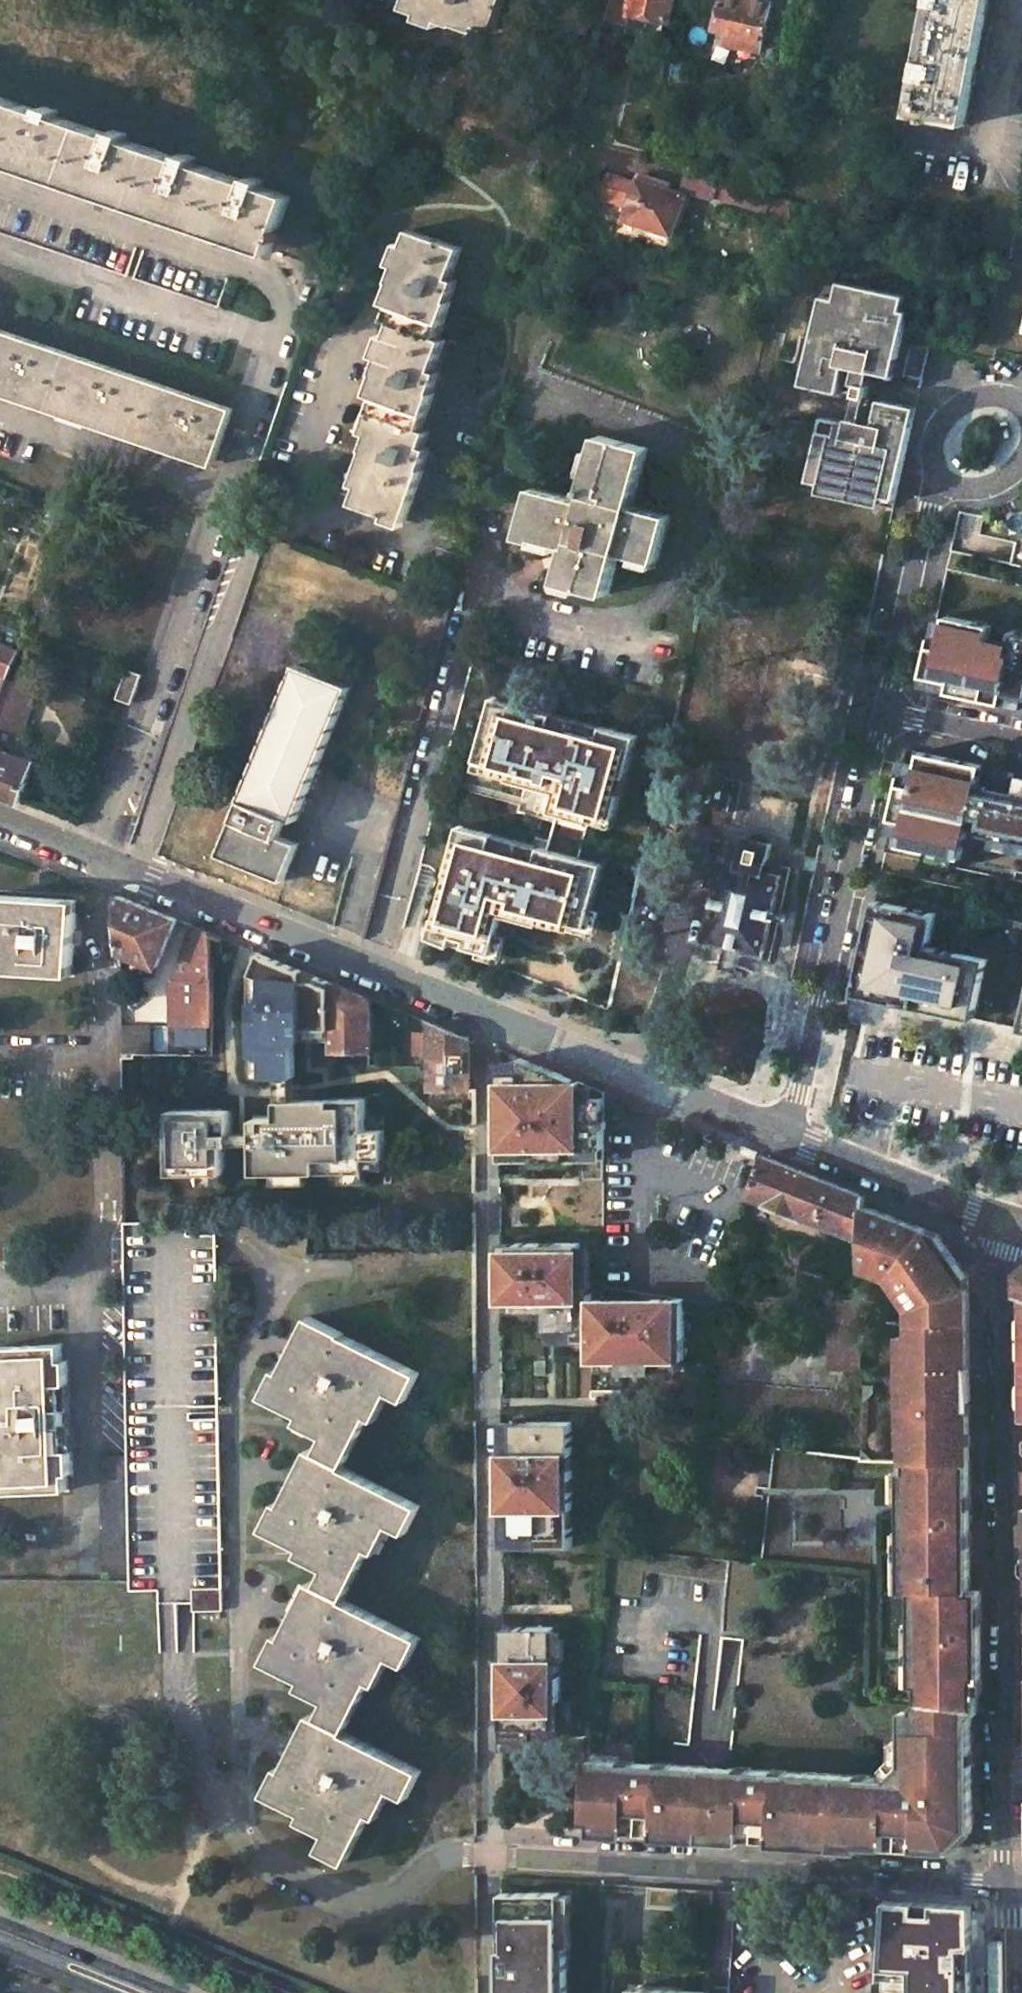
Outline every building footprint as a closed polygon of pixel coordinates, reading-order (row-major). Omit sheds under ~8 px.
[(410,14),(462,34),(464,27),(499,40),(514,0),(415,0),(410,14)] [(607,20),(624,24),(627,14),(646,19),(666,23),(672,0),(612,0),(607,20)] [(749,0),(726,0),(718,32),(734,36),(732,46),(766,54),(776,6),(749,0)] [(908,115),(966,127),(991,0),(933,0),(908,115)] [(624,24),(622,35),(637,39),(642,36),(646,19),(627,14),(624,24)] [(0,94),(0,158),(271,251),(291,194),(0,94)] [(714,183),(690,176),(686,193),(709,199),(714,183)] [(635,188),(605,179),(598,206),(628,215),(635,188)] [(766,200),(721,186),(717,198),(762,212),(766,200)] [(681,202),(635,188),(628,215),(625,227),(671,239),(681,202)] [(0,198),(0,230),(219,306),(228,276),(0,198)] [(464,249),(408,229),(391,280),(399,283),(386,320),(392,322),(375,371),(382,373),(369,412),(375,414),(363,450),(371,452),(354,502),(405,520),(423,470),(417,468),(429,432),(424,432),(437,393),(430,390),(446,341),(440,339),(453,301),(448,299),(464,249)] [(0,328),(0,387),(218,461),(235,408),(0,328)] [(868,387),(857,384),(855,397),(866,399),(868,387)] [(853,424),(822,418),(808,481),(895,500),(915,409),(879,402),(871,435),(851,431),(853,424)] [(650,452),(601,438),(584,498),(589,499),(587,504),(534,488),(518,539),(538,545),(540,541),(569,549),(559,583),(579,589),(580,591),(608,599),(620,556),(655,566),(668,520),(634,510),(650,452)] [(930,646),(924,676),(952,682),(950,691),(1003,703),(1005,694),(1021,697),(1021,633),(1013,631),(1012,636),(991,631),(992,627),(947,617),(940,648),(930,646)] [(946,622),(936,620),(930,646),(940,648),(946,622)] [(1013,631),(992,627),(991,631),(1012,636),(1013,631)] [(13,679),(23,651),(0,642),(0,675),(13,679)] [(279,837),(287,818),(296,822),(350,688),(295,666),(241,801),(243,801),(235,821),(233,820),(220,853),(286,879),(300,845),(279,837)] [(146,675),(130,669),(121,699),(135,704),(146,675)] [(0,675),(0,713),(12,682),(13,679),(0,675)] [(952,682),(924,676),(922,685),(950,691),(952,682)] [(12,682),(0,713),(0,723),(25,732),(40,693),(12,682)] [(1003,703),(1021,707),(1021,697),(1005,694),(1003,703)] [(578,862),(588,825),(590,816),(614,822),(620,797),(611,794),(615,778),(625,780),(635,740),(600,730),(597,741),(549,729),(552,718),(491,701),(474,764),(509,773),(507,782),(555,795),(550,815),(556,816),(546,853),(538,851),(535,863),(489,851),(492,839),(457,830),(444,878),(452,880),(441,923),(433,921),(428,941),(450,950),(451,947),(452,940),(465,944),(463,950),(483,956),(488,939),(495,941),(501,919),(538,928),(541,919),(557,923),(578,929),(583,911),(590,913),(601,868),(578,862)] [(600,730),(552,718),(549,729),(597,741),(600,730)] [(23,803),(38,761),(0,748),(0,794),(23,803)] [(908,749),(893,819),(906,821),(903,834),(901,845),(930,851),(958,857),(963,858),(972,816),(981,818),(978,833),(993,836),(1021,842),(1021,799),(990,792),(992,782),(980,780),(983,765),(908,749)] [(509,773),(474,764),(472,773),(507,782),(509,773)] [(992,782),(990,792),(1021,799),(1021,773),(1019,773),(1016,788),(992,782)] [(620,797),(625,780),(615,778),(611,794),(620,797)] [(550,815),(555,795),(544,792),(539,812),(550,815)] [(611,831),(614,822),(590,816),(588,825),(611,831)] [(906,821),(893,819),(890,831),(903,834),(906,821)] [(993,836),(991,846),(1021,853),(1021,842),(993,836)] [(774,844),(747,838),(743,856),(742,859),(741,868),(729,866),(725,865),(708,943),(729,947),(744,951),(765,956),(782,877),(777,876),(767,875),(769,865),(774,844)] [(538,851),(492,839),(489,851),(535,863),(538,851)] [(958,857),(930,851),(928,861),(956,867),(958,857)] [(742,859),(731,857),(729,866),(741,868),(742,859)] [(779,867),(769,865),(767,875),(777,876),(779,867)] [(441,923),(452,880),(444,878),(433,921),(441,923)] [(0,896),(0,973),(70,979),(76,903),(0,896)] [(938,909),(876,896),(855,993),(974,1019),(988,954),(931,942),(938,909)] [(177,921),(121,898),(121,955),(158,969),(177,921)] [(585,931),(590,913),(583,911),(578,929),(585,931)] [(554,933),(557,923),(541,919),(538,928),(554,933)] [(210,934),(192,927),(173,986),(174,1026),(204,1027),(204,1037),(211,1037),(210,962),(210,955),(210,934)] [(220,938),(210,934),(210,955),(220,955),(220,938)] [(488,939),(483,956),(491,958),(495,941),(488,939)] [(463,950),(465,944),(452,940),(451,947),(463,950)] [(744,951),(729,947),(727,957),(741,960),(744,951)] [(333,1029),(332,984),(261,955),(253,975),(264,980),(264,1003),(253,1003),(254,1055),(266,1058),(266,1077),(276,1076),(297,1076),(296,1041),(305,1040),(305,1029),(333,1029)] [(264,1003),(264,980),(253,975),(253,1003),(264,1003)] [(372,1001),(332,984),(333,1029),(333,1040),(333,1052),(372,1052),(372,1001)] [(468,1040),(427,1023),(426,1032),(425,1056),(425,1089),(469,1089),(468,1040)] [(151,1058),(151,1027),(123,1026),(124,1058),(151,1058)] [(333,1040),(333,1029),(305,1029),(305,1040),(333,1040)] [(426,1032),(411,1032),(410,1056),(425,1056),(426,1032)] [(266,1077),(266,1058),(254,1055),(255,1077),(266,1077)] [(603,1160),(603,1094),(518,1060),(518,1075),(497,1075),(498,1150),(532,1150),(532,1162),(603,1160)] [(297,1101),(297,1076),(276,1076),(277,1101),(297,1101)] [(469,1089),(425,1089),(425,1104),(469,1103),(469,1089)] [(383,1158),(383,1130),(363,1131),(363,1099),(297,1101),(277,1101),(277,1119),(252,1119),(253,1174),(364,1172),(364,1158),(383,1158)] [(229,1146),(228,1111),(167,1113),(168,1176),(222,1175),(222,1146),(229,1146)] [(860,1197),(760,1157),(747,1195),(860,1240),(860,1206),(860,1197)] [(912,1332),(913,1375),(902,1375),(902,1442),(912,1442),(912,1459),(970,1461),(966,1271),(934,1236),(860,1206),(860,1240),(859,1258),(876,1264),(873,1272),(887,1278),(912,1304),(912,1332)] [(683,1357),(683,1297),(635,1299),(635,1308),(609,1309),(609,1298),(590,1298),(590,1283),(578,1283),(578,1241),(499,1242),(499,1299),(536,1299),(536,1304),(544,1304),(544,1328),(572,1328),(572,1340),(591,1340),(591,1358),(621,1357),(621,1369),(653,1369),(653,1357),(683,1357)] [(859,1267),(873,1272),(876,1264),(859,1258),(859,1267)] [(826,1301),(825,1368),(859,1368),(859,1302),(826,1301)] [(416,1373),(307,1315),(287,1356),(280,1370),(277,1369),(261,1401),(318,1428),(306,1452),(301,1450),(288,1478),(274,1506),(271,1504),(257,1533),(321,1566),(311,1589),(306,1586),(293,1611),(279,1641),(275,1639),(260,1667),(328,1701),(316,1723),(311,1720),(296,1750),(283,1776),(281,1774),(266,1803),(329,1836),(318,1859),(348,1873),(387,1795),(409,1805),(424,1773),(346,1736),(384,1659),(405,1670),(419,1640),(343,1603),(381,1526),(402,1536),(417,1507),(342,1470),(379,1392),(400,1403),(416,1373)] [(902,1332),(902,1375),(913,1375),(912,1332),(902,1332)] [(0,1347),(0,1495),(65,1493),(65,1476),(70,1476),(70,1452),(64,1452),(62,1387),(68,1386),(67,1360),(61,1361),(61,1345),(0,1347)] [(572,1548),(571,1470),(570,1470),(562,1470),(561,1455),(570,1455),(571,1455),(571,1423),(512,1423),(512,1455),(500,1455),(500,1510),(501,1510),(512,1510),(512,1536),(537,1536),(537,1547),(537,1548),(572,1548)] [(902,1442),(902,1458),(912,1459),(912,1442),(902,1442)] [(570,1470),(570,1455),(561,1455),(562,1470),(570,1470)] [(128,1458),(101,1458),(103,1580),(130,1579),(128,1458)] [(895,1458),(897,1697),(918,1700),(976,1707),(975,1680),(972,1680),(971,1590),(934,1590),(934,1570),(971,1569),(970,1461),(912,1459),(902,1458),(895,1458)] [(537,1547),(537,1536),(512,1536),(512,1510),(501,1510),(501,1548),(537,1547)] [(934,1590),(971,1590),(971,1569),(934,1570),(934,1590)] [(980,1680),(980,1590),(971,1590),(972,1680),(975,1680),(976,1680),(980,1680)] [(560,1729),(560,1661),(554,1661),(554,1629),(502,1629),(502,1662),(508,1662),(508,1677),(503,1677),(503,1738),(509,1738),(534,1738),(534,1729),(560,1729)] [(776,1834),(862,1839),(861,1846),(948,1852),(948,1843),(967,1825),(973,1825),(973,1718),(976,1714),(976,1707),(918,1700),(912,1706),(913,1731),(900,1732),(900,1765),(886,1779),(870,1778),(870,1783),(858,1782),(858,1777),(792,1773),(792,1778),(779,1777),(779,1772),(754,1771),(754,1776),(741,1775),(741,1770),(676,1766),(676,1771),(663,1770),(664,1765),(636,1763),(636,1768),(624,1768),(624,1763),(591,1761),(588,1822),(630,1825),(662,1827),(744,1832),(776,1834)] [(534,1749),(534,1738),(509,1738),(509,1749),(534,1749)] [(539,1777),(477,1776),(478,1812),(538,1813),(539,1777)] [(662,1827),(630,1825),(629,1833),(662,1835),(662,1827)] [(744,1840),(775,1842),(776,1834),(744,1832),(744,1840)] [(716,1908),(717,1893),(651,1889),(650,1911),(687,1913),(687,1906),(716,1908)] [(568,1949),(561,1949),(561,1930),(561,1896),(502,1896),(502,1920),(507,1920),(507,1952),(502,1952),(502,1992),(567,1992),(568,1949)] [(572,1930),(572,1896),(561,1896),(561,1930),(572,1930)] [(917,1905),(886,1903),(885,1930),(916,1932),(917,1905)] [(572,1949),(572,1930),(561,1930),(561,1949),(568,1949),(572,1949)] [(916,1932),(885,1930),(884,1936),(915,1941),(916,1932)] [(935,1932),(936,1992),(985,1992),(985,1933),(935,1932)] [(884,1936),(881,1992),(903,1992),(907,1992),(913,1992),(915,1941),(884,1936)]
